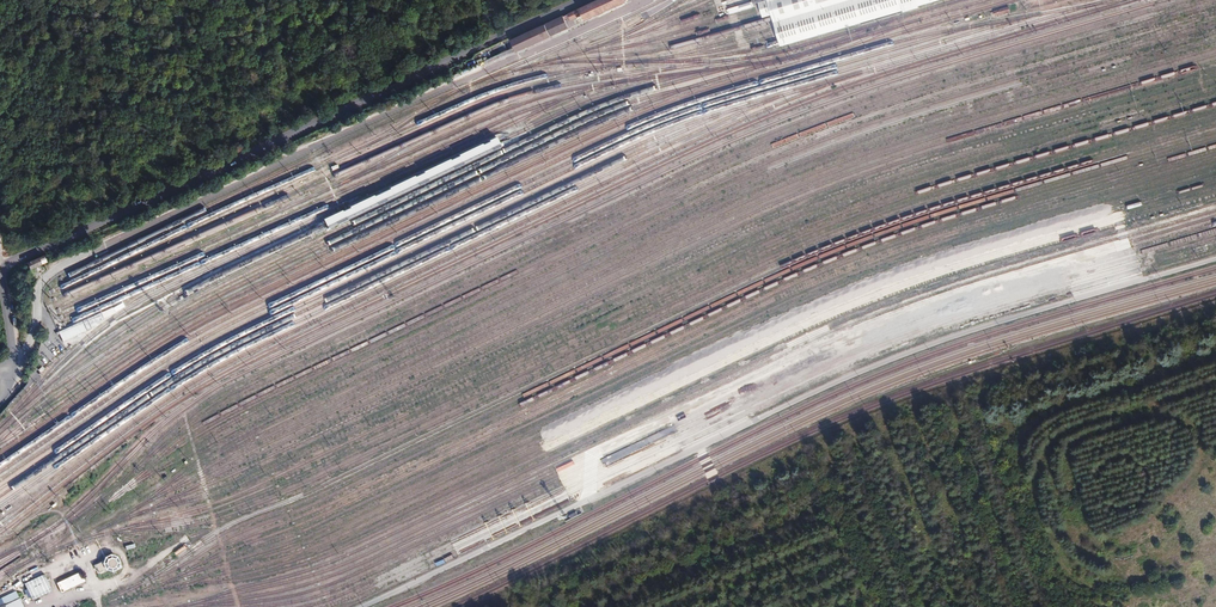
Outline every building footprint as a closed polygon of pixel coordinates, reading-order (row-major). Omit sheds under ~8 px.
[(773,24),(853,0),(766,0),(773,24)] [(773,24),(780,48),(944,0),(853,0),(773,24)] [(563,16),(545,25),(550,37),(568,28),(563,16)] [(29,269),(44,264),(41,256),(26,262),(29,269)] [(111,555),(105,558),(102,563),(94,566),(98,574),(107,571),(112,573),(118,570),(120,563),(117,556),(111,555)] [(81,572),(56,584),(61,594),(85,583),(81,572)] [(53,591),(44,575),(24,584),(32,601),(53,591)] [(15,592),(1,599),(5,606),(23,606),(15,592)]
